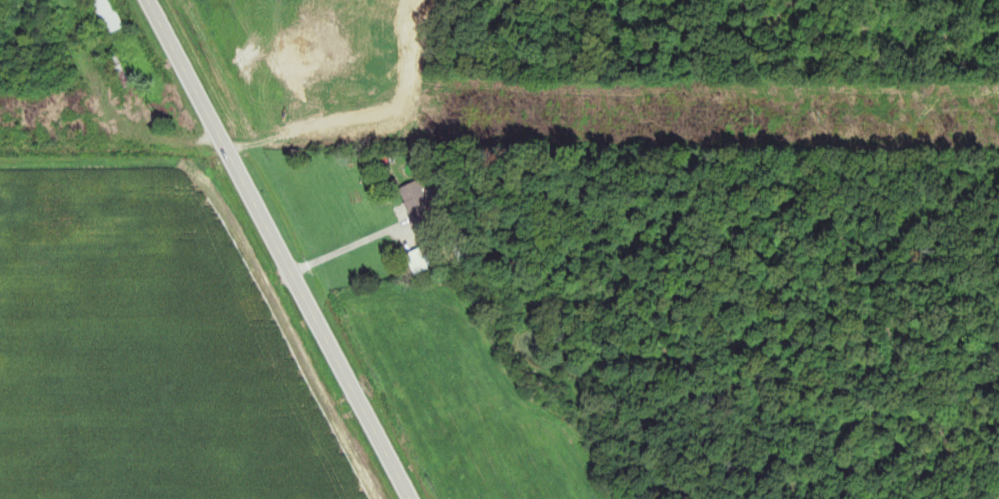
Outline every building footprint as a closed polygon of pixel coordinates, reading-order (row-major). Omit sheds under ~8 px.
[(113,0),(92,0),(103,35),(122,29),(113,0)] [(416,224),(428,219),(419,197),(406,202),(416,224)]
